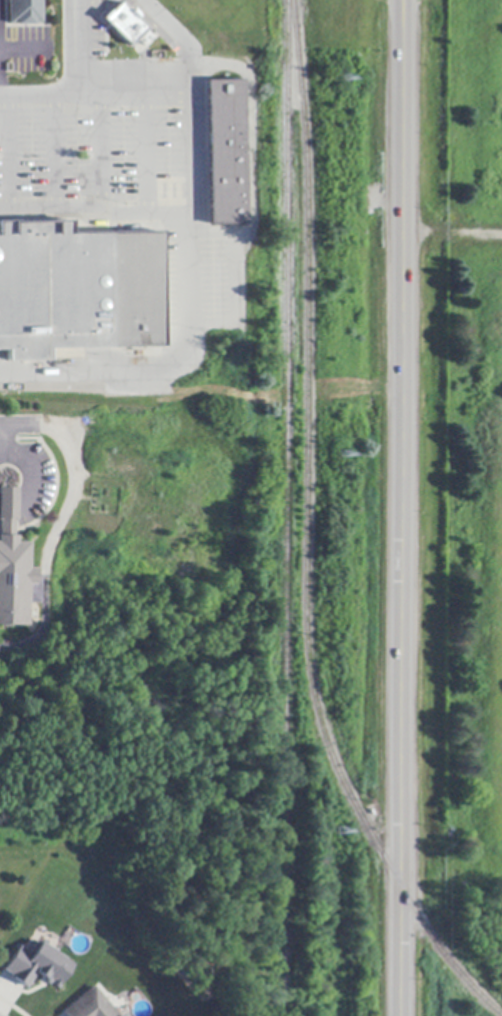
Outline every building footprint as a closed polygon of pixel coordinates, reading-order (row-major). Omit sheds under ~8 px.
[(10,24),(9,0),(42,0),(43,23),(34,24),(35,24),(35,25),(18,26),(18,25),(18,24),(10,24)] [(119,1),(146,28),(141,32),(130,44),(122,37),(101,17),(108,10),(110,11),(119,1)] [(244,82),(246,224),(210,225),(208,82),(244,82)] [(7,351),(0,351),(0,222),(72,221),(72,233),(159,232),(160,348),(50,349),(50,361),(7,361),(7,351)] [(24,626),(0,625),(0,489),(13,489),(13,488),(15,488),(15,493),(14,503),(14,529),(13,533),(13,536),(14,536),(14,543),(27,543),(26,569),(34,570),(33,585),(31,585),(25,585),(25,596),(25,599),(24,626)] [(0,970),(18,942),(27,949),(34,938),(72,962),(55,988),(34,975),(26,987),(0,970)] [(94,988),(116,1015),(63,1015),(62,1015),(61,1013),(93,987),(94,988)]
